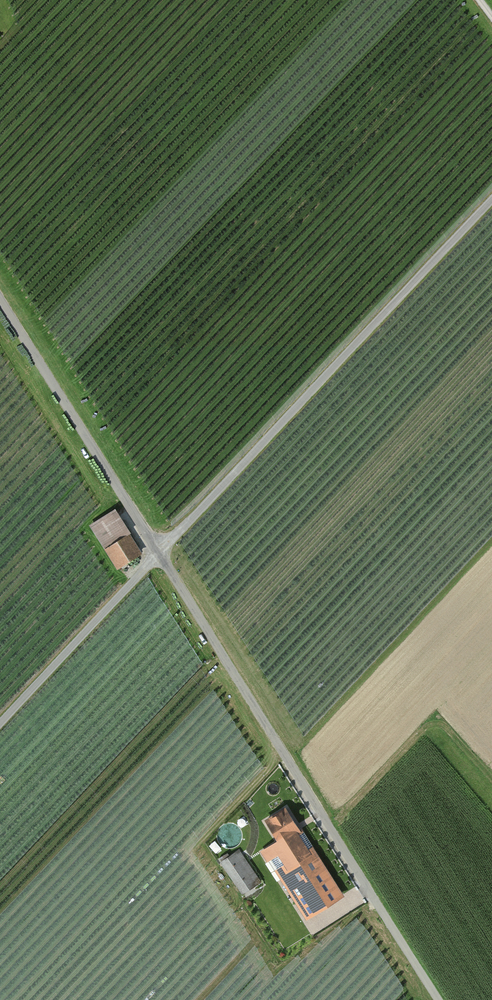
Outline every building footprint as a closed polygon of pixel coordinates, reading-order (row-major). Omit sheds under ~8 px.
[(142,553),(114,510),(89,526),(116,569),(142,553)] [(313,914),(346,894),(340,885),(289,803),(256,823),(313,914)] [(261,882),(237,848),(220,860),(243,894),(261,882)]
